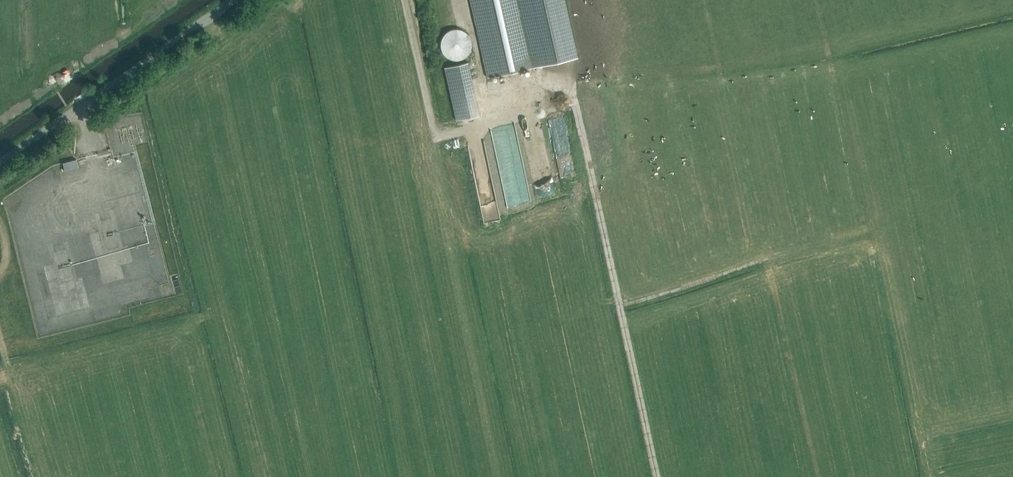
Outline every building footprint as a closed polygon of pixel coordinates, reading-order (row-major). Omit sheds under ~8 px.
[(492,76),(579,51),(566,0),(473,0),(492,76)] [(469,37),(468,35),(467,33),(465,32),(463,30),(460,30),(458,29),(455,29),(453,29),(451,30),(448,31),(446,32),(444,34),(443,35),(442,38),(441,40),(440,42),(440,45),(440,47),(441,49),(442,52),(443,54),(445,56),(447,57),(449,58),(451,59),(454,60),(456,60),(458,60),(461,59),(463,58),(465,57),(467,55),(468,53),(470,51),(471,49),(471,47),(471,44),(471,42),(470,39),(469,37)] [(444,68),(449,86),(472,81),(468,63),(444,68)] [(66,172),(79,169),(76,159),(63,163),(66,172)]
